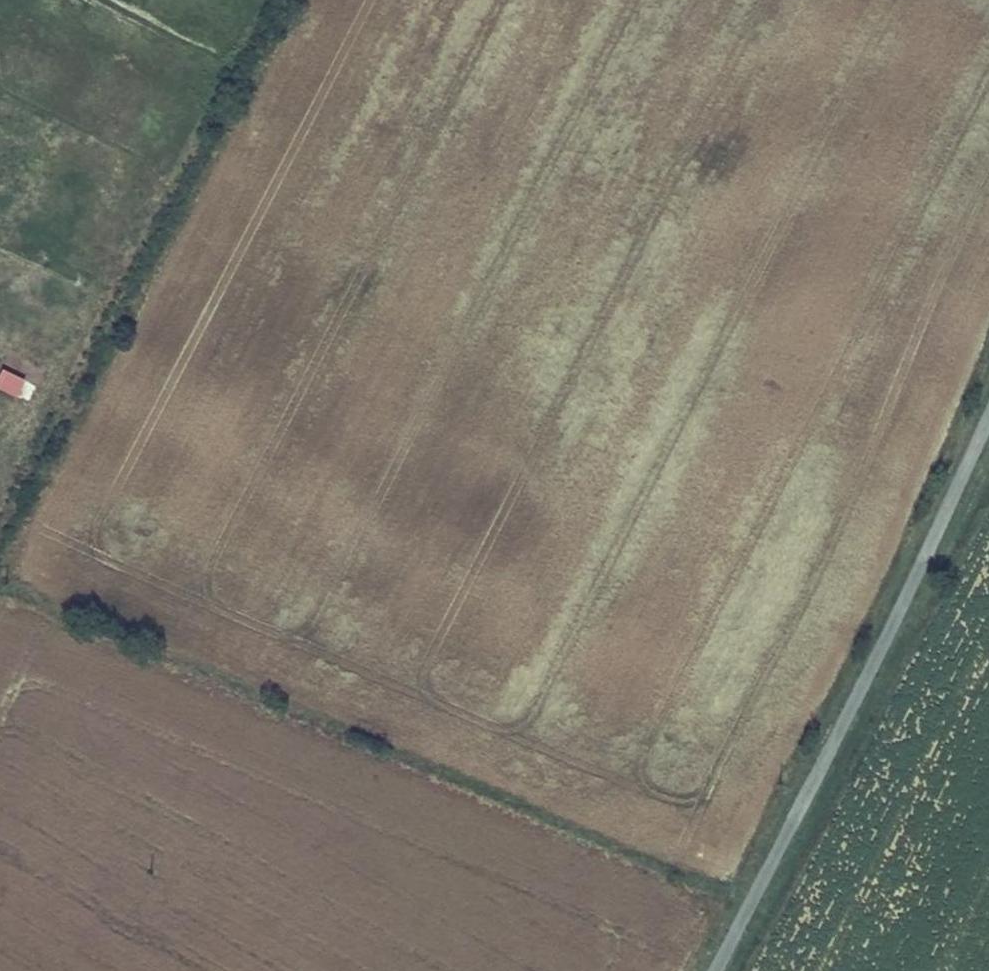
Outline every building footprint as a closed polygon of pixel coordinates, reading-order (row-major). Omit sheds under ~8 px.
[(26,380),(2,371),(0,376),(0,392),(18,399),(26,380)]
